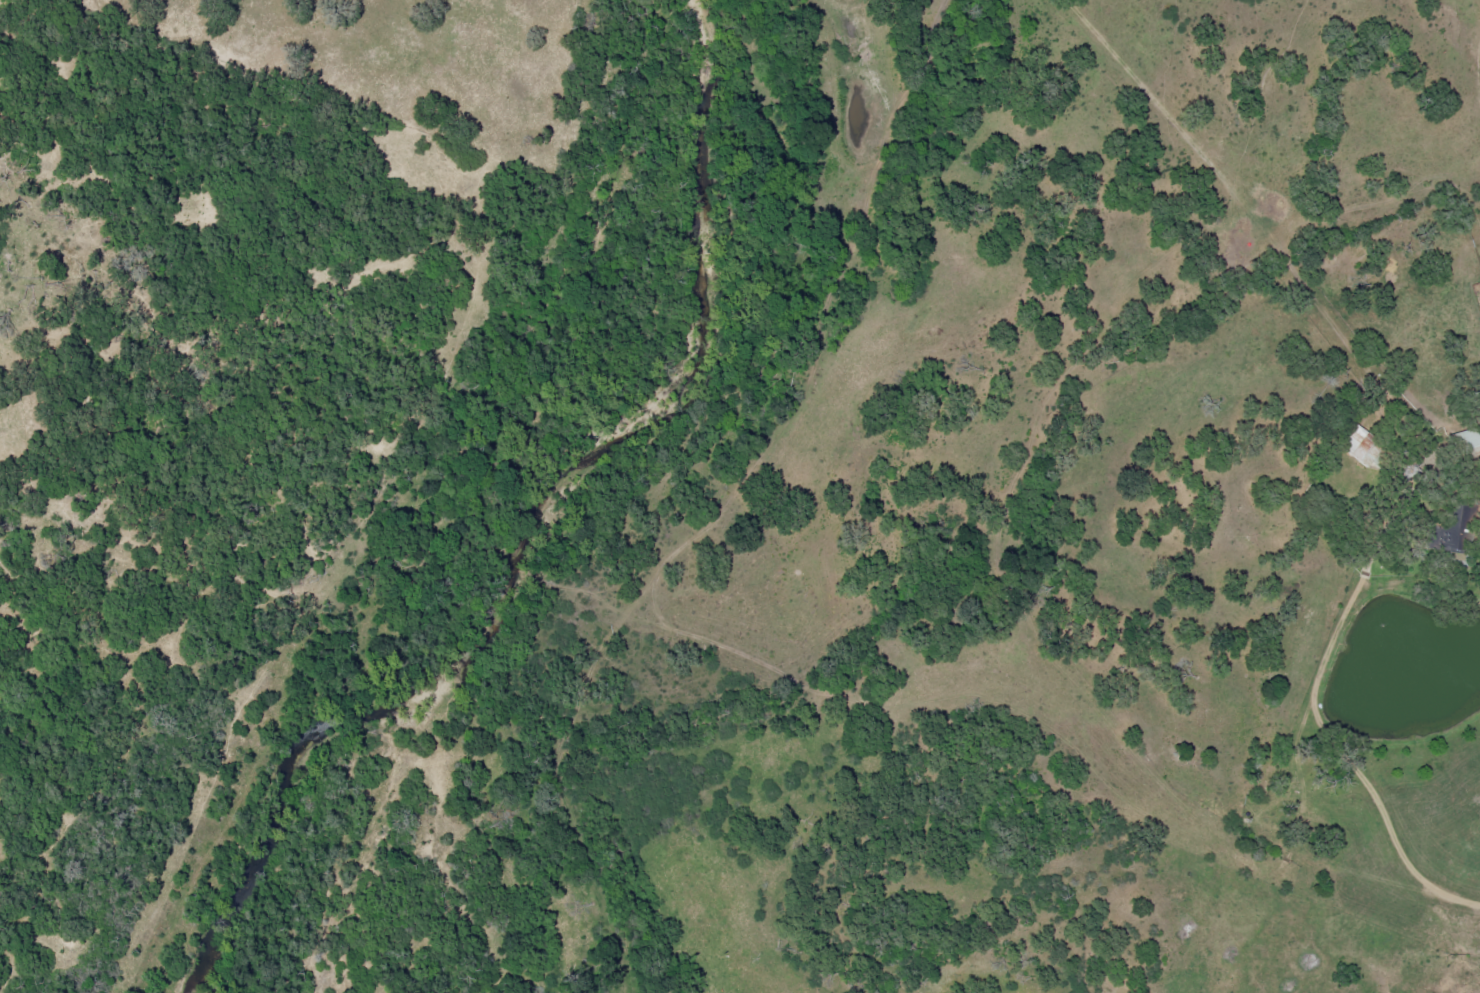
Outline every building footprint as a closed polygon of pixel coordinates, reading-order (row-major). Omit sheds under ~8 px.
[(1381,445),(1350,426),(1337,448),(1368,466),(1381,445)] [(1457,434),(1467,463),(1479,459),(1479,426),(1457,434)]
